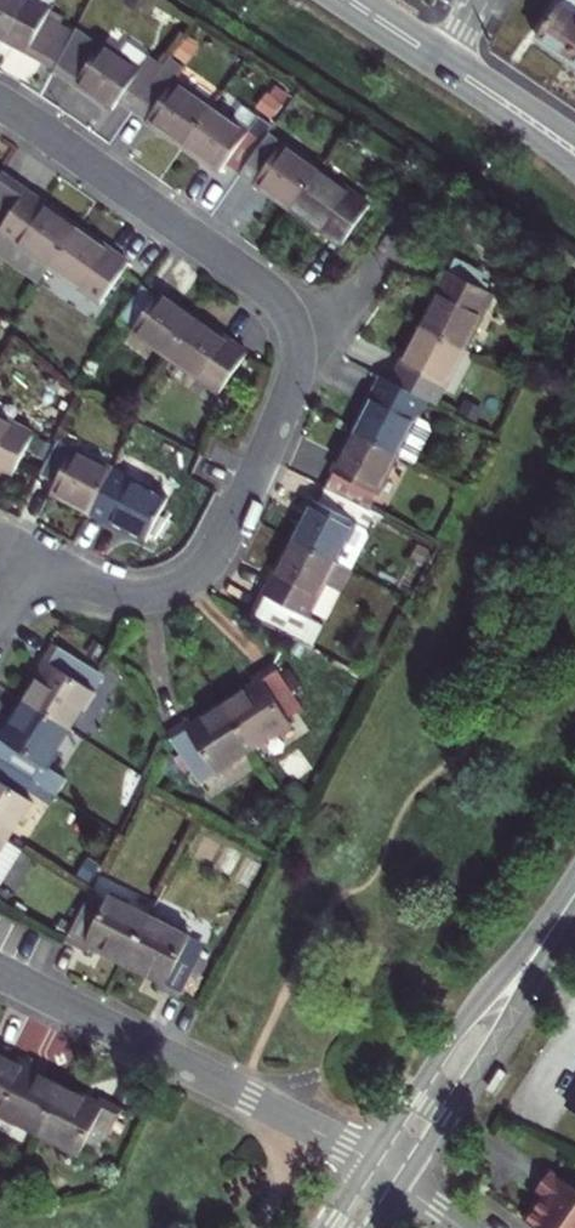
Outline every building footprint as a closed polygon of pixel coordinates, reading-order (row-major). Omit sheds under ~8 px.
[(55,0),(0,0),(0,33),(60,54),(83,10),(55,0)] [(520,44),(552,65),(574,32),(574,12),(556,0),(549,0),(520,44)] [(552,65),(574,80),(574,32),(552,65)] [(149,81),(96,43),(66,81),(104,110),(111,99),(126,110),(149,81)] [(159,88),(149,81),(126,110),(175,145),(206,102),(169,76),(159,88)] [(259,140),(206,102),(175,145),(214,172),(223,159),(238,170),(259,140)] [(271,149),(259,140),(238,170),(285,204),(315,162),(279,136),(271,149)] [(365,199),(315,162),(285,204),(336,240),(365,199)] [(48,265),(78,223),(24,186),(0,170),(0,171),(0,231),(48,265)] [(127,256),(78,223),(48,265),(97,299),(127,256)] [(493,290),(445,267),(417,324),(464,347),(493,290)] [(196,310),(159,284),(151,291),(139,282),(119,309),(131,317),(126,327),(164,354),(196,310)] [(248,348),(196,310),(164,354),(216,392),(248,348)] [(446,381),(464,347),(417,324),(391,377),(428,397),(438,379),(446,381)] [(419,414),(428,397),(391,377),(383,373),(355,428),(400,452),(419,414)] [(419,414),(400,452),(415,460),(433,427),(431,420),(419,414)] [(0,423),(0,477),(5,479),(25,437),(0,423)] [(377,496),(400,452),(355,428),(326,485),(357,500),(362,488),(377,496)] [(109,468),(54,438),(36,473),(52,483),(47,493),(84,512),(109,468)] [(165,497),(109,468),(84,512),(142,543),(165,497)] [(350,514),(357,500),(326,485),(318,499),(308,495),(286,536),(337,560),(353,568),(371,530),(368,522),(350,514)] [(353,568),(337,560),(286,536),(248,613),(308,643),(318,619),(310,615),(326,582),(343,590),(353,568)] [(48,664),(30,697),(73,725),(96,686),(90,683),(98,669),(53,643),(43,661),(48,664)] [(309,706),(280,660),(257,674),(259,679),(228,700),(259,747),(296,722),(293,717),(309,706)] [(0,739),(0,756),(40,781),(61,793),(71,775),(51,763),(73,725),(30,697),(8,737),(2,734),(0,739)] [(221,773),(259,747),(228,700),(195,722),(191,716),(170,729),(203,775),(217,766),(221,773)] [(15,836),(35,801),(30,798),(40,781),(0,756),(0,827),(15,836)] [(15,836),(0,827),(0,863),(15,836)] [(155,910),(115,890),(110,897),(95,886),(71,938),(94,946),(98,941),(132,958),(155,910)] [(4,904),(9,894),(0,888),(0,902),(4,904)] [(197,930),(155,910),(132,958),(168,977),(166,982),(190,993),(213,945),(193,936),(197,930)] [(12,1050),(0,1044),(0,1073),(12,1050)] [(12,1050),(0,1073),(0,1108),(5,1111),(1,1117),(38,1136),(64,1084),(34,1068),(38,1062),(12,1050)] [(102,1105),(64,1084),(38,1136),(83,1159),(87,1151),(103,1160),(130,1109),(107,1098),(102,1105)] [(536,1226),(539,1227),(574,1227),(574,1187),(553,1171),(539,1190),(545,1194),(538,1204),(547,1211),(536,1226)]
